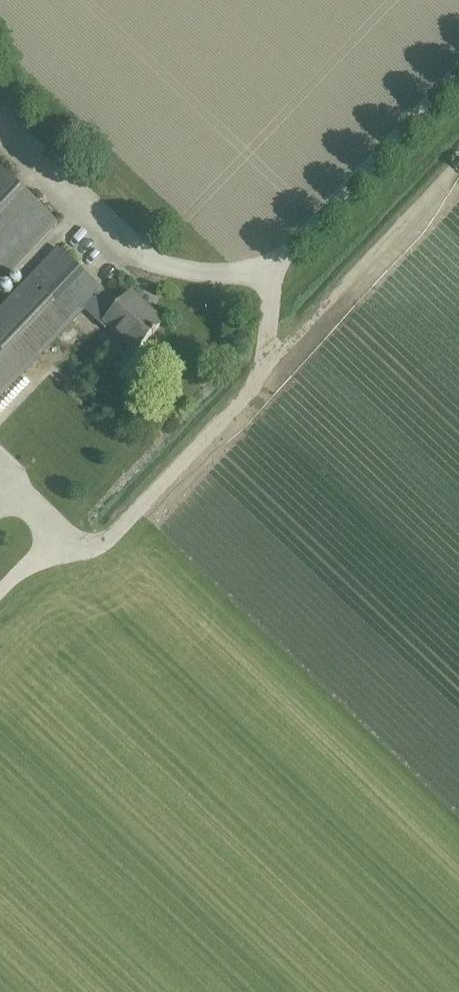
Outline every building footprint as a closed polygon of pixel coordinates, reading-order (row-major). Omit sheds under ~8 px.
[(58,223),(0,168),(0,284),(58,223)] [(84,309),(105,329),(109,325),(136,350),(153,333),(153,334),(156,330),(163,322),(131,292),(114,311),(97,295),(102,290),(58,249),(0,310),(0,398),(84,309)]
